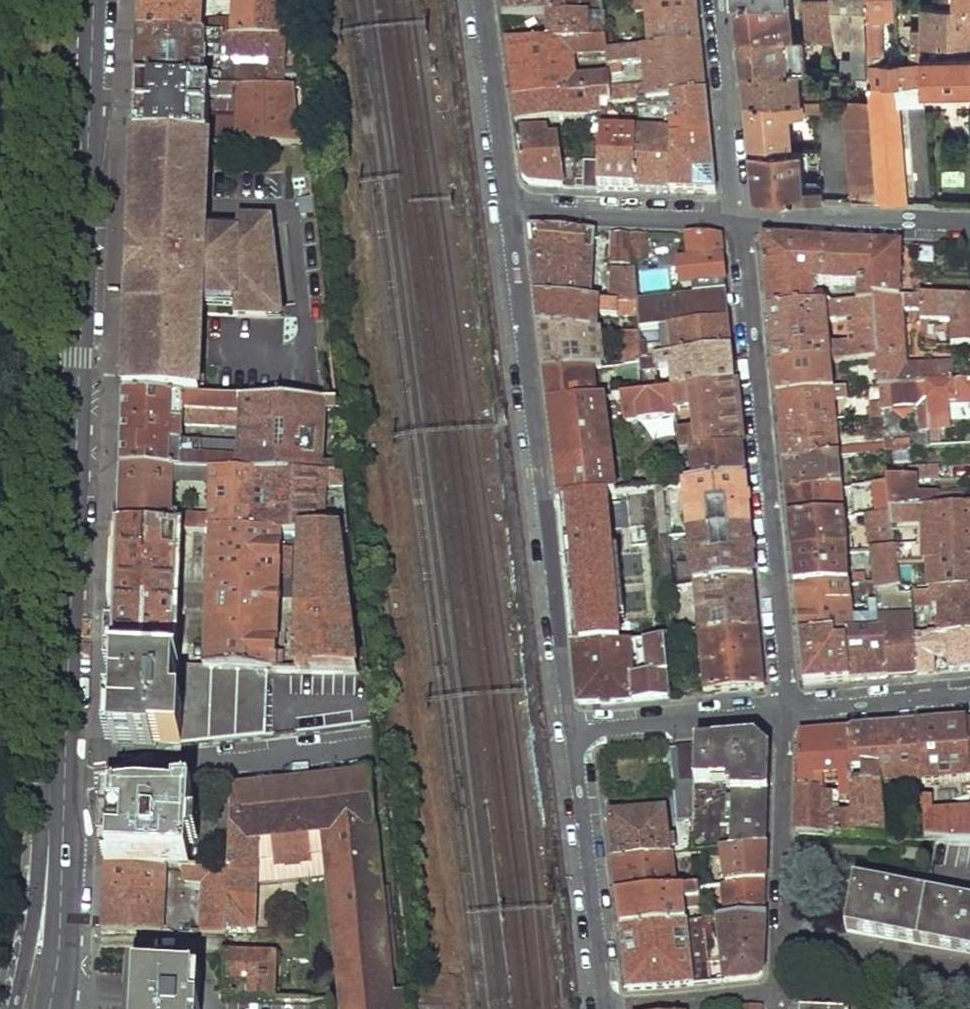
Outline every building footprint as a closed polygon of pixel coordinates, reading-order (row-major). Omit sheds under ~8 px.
[(140,33),(197,35),(198,0),(141,0),(140,33)] [(213,35),(273,36),(275,0),(235,0),(235,19),(213,19),(213,35)] [(503,21),(552,17),(567,16),(565,2),(565,0),(500,0),(503,21)] [(797,34),(796,30),(794,0),(739,0),(740,13),(742,34),(797,34)] [(809,34),(842,35),(842,30),(838,0),(807,0),(809,29),(809,34)] [(845,69),(871,70),(869,0),(838,0),(842,30),(858,31),(858,52),(846,52),(845,69)] [(898,0),(869,0),(871,70),(872,85),(896,84),(921,83),(921,60),(914,60),(887,61),(885,16),(891,16),(891,11),(898,11),(898,0)] [(942,4),(924,4),(923,25),(913,25),(914,60),(921,60),(921,55),(921,46),(969,44),(969,0),(953,0),(953,4),(942,4)] [(602,14),(601,1),(565,2),(567,16),(602,14)] [(512,35),(512,45),(606,40),(602,14),(567,16),(552,17),(553,33),(512,35)] [(140,33),(137,83),(227,87),(228,74),(204,73),(205,48),(216,50),(216,59),(270,62),(269,68),(240,67),(239,87),(286,88),(288,38),(273,36),(213,35),(197,35),(140,33)] [(743,52),(744,67),(802,70),(808,69),(806,34),(797,34),(742,34),(743,52)] [(507,46),(513,101),(610,93),(610,87),(609,80),(575,81),(574,59),(607,55),(608,51),(606,40),(512,45),(507,46)] [(610,93),(610,102),(639,99),(672,97),(706,94),(704,69),(701,44),(646,48),(608,51),(607,55),(609,66),(628,65),(643,65),(644,85),(610,87),(610,93)] [(925,89),(969,89),(969,55),(921,55),(921,60),(921,83),(922,88),(925,89)] [(609,66),(609,75),(628,73),(628,65),(609,66)] [(746,83),(748,100),(786,100),(798,101),(802,100),(802,70),(744,67),(746,83)] [(137,83),(135,140),(211,141),(223,141),(223,133),(201,132),(203,96),(231,97),(233,87),(227,87),(137,83)] [(896,84),(898,102),(924,101),(925,89),(922,88),(921,83),(896,84)] [(882,201),(906,202),(898,102),(896,84),(872,85),(872,101),(882,201)] [(239,87),(238,141),(298,143),(292,89),(286,88),(239,87)] [(513,101),(517,124),(590,120),(592,133),(601,132),(603,103),(610,102),(610,93),(513,101)] [(672,193),(716,194),(711,146),(706,94),(672,97),(672,193)] [(654,192),(672,193),(672,97),(639,99),(639,111),(665,109),(664,140),(638,138),(637,144),(635,192),(654,192)] [(751,124),(753,146),(804,147),(804,140),(790,138),(786,100),(748,100),(751,124)] [(798,101),(799,112),(828,111),(827,100),(802,100),(798,101)] [(845,100),(853,200),(882,201),(872,101),(845,100)] [(523,164),(524,182),(533,188),(563,189),(558,140),(548,140),(546,134),(526,136),(530,163),(523,164)] [(206,238),(211,141),(135,140),(131,250),(138,250),(137,284),(130,284),(129,318),(134,318),(133,338),(128,338),(126,368),(133,368),(132,389),(126,389),(125,394),(202,398),(206,301),(238,303),(238,309),(271,310),(271,307),(284,308),(288,237),(279,236),(279,233),(239,231),(239,240),(206,238)] [(616,191),(635,192),(637,144),(601,141),(599,171),(598,190),(616,191)] [(757,195),(824,199),(822,186),(806,186),(804,147),(753,146),(755,172),(757,195)] [(583,181),(582,189),(598,190),(599,171),(583,170),(583,181)] [(280,225),(240,223),(239,231),(279,233),(280,225)] [(530,230),(537,298),(593,300),(595,233),(530,230)] [(613,234),(611,302),(638,304),(634,262),(631,236),(613,234)] [(631,236),(634,262),(650,261),(648,237),(631,236)] [(679,264),(681,286),(724,283),(719,240),(704,239),(689,239),(691,263),(679,264)] [(768,312),(811,307),(810,284),(856,285),(857,294),(856,302),(874,301),(873,297),(875,244),(851,243),(795,242),(762,241),(765,276),(768,312)] [(875,244),(873,297),(901,298),(902,245),(888,244),(875,244)] [(138,250),(131,250),(130,284),(137,284),(138,250)] [(638,304),(641,331),(666,328),(729,323),(727,309),(726,293),(638,304)] [(818,300),(819,307),(856,302),(857,294),(828,295),(818,300)] [(537,298),(541,329),(598,330),(599,314),(623,315),(623,330),(627,331),(641,331),(638,304),(611,302),(593,300),(537,298)] [(921,299),(923,338),(928,338),(929,322),(953,322),(953,347),(967,347),(969,346),(969,301),(921,299)] [(271,310),(238,309),(237,317),(271,319),(271,310)] [(642,349),(644,363),(732,352),(730,337),(729,323),(666,328),(666,346),(642,349)] [(541,329),(548,374),(598,368),(609,367),(605,331),(598,330),(541,329)] [(627,331),(630,364),(644,363),(642,349),(641,331),(627,331)] [(677,374),(679,391),(734,386),(733,368),(732,352),(644,363),(646,376),(677,374)] [(867,359),(867,370),(878,369),(877,358),(867,359)] [(775,383),(775,396),(833,390),(829,362),(774,368),(775,383)] [(551,404),(602,398),(598,368),(548,374),(551,404)] [(928,430),(949,429),(949,404),(969,403),(969,381),(930,385),(932,411),(937,419),(929,420),(928,430)] [(880,386),(881,408),(920,406),(921,430),(928,430),(929,420),(937,419),(932,411),(930,385),(880,386)] [(681,436),(683,459),(692,459),(742,449),(738,419),(734,386),(679,391),(675,391),(678,410),(694,411),(696,434),(681,436)] [(833,390),(833,401),(847,400),(846,389),(833,390)] [(777,412),(778,426),(835,422),(833,401),(833,390),(775,396),(777,412)] [(626,396),(629,421),(679,416),(678,410),(675,391),(626,396)] [(202,398),(125,394),(122,470),(174,472),(208,474),(342,479),(349,479),(347,470),(340,469),(341,448),(325,447),(327,405),(319,405),(202,398)] [(551,404),(562,501),(615,496),(606,398),(602,398),(551,404)] [(870,409),(870,418),(882,417),(881,408),(870,409)] [(870,418),(871,426),(883,426),(882,417),(870,418)] [(782,461),(840,456),(840,449),(835,422),(778,426),(780,444),(782,461)] [(885,451),(907,450),(906,442),(884,443),(885,445),(885,451)] [(840,449),(840,456),(853,455),(885,451),(885,445),(840,449)] [(693,478),(694,485),(744,480),(742,449),(692,459),(693,478)] [(853,455),(853,466),(911,463),(910,450),(907,450),(885,451),(853,455)] [(783,475),(785,492),(844,486),(840,456),(782,461),(783,475)] [(886,474),(887,482),(915,482),(937,480),(936,466),(885,470),(886,474)] [(122,470),(120,529),(180,532),(196,531),(195,519),(174,517),(174,472),(122,470)] [(208,474),(204,532),(208,533),(283,536),(302,536),(349,537),(346,515),(323,512),(323,498),(345,499),(342,479),(208,474)] [(853,476),(854,484),(887,482),(886,474),(853,476)] [(628,485),(628,494),(655,491),(686,487),(686,481),(686,478),(628,485)] [(686,481),(686,487),(694,485),(693,478),(686,481)] [(686,487),(689,537),(711,535),(710,511),(725,509),(727,533),(749,530),(744,480),(694,485),(686,487)] [(851,486),(855,515),(868,514),(890,512),(887,482),(854,484),(851,486)] [(887,482),(890,512),(964,510),(963,495),(917,497),(915,482),(887,482)] [(786,506),(787,519),(846,516),(844,486),(785,492),(786,506)] [(922,565),(926,565),(969,563),(969,509),(964,510),(890,512),(891,521),(922,521),(922,542),(922,565)] [(868,514),(872,549),(894,548),(894,544),(891,521),(890,512),(868,514)] [(791,556),(849,551),(849,543),(846,516),(787,519),(789,537),(791,556)] [(117,579),(114,666),(117,666),(174,670),(180,532),(120,529),(117,579)] [(689,537),(696,584),(753,580),(749,530),(727,533),(728,555),(713,557),(711,535),(689,537)] [(208,533),(203,670),(268,673),(357,676),(345,567),(349,567),(349,537),(302,536),(300,579),(297,655),(278,654),(281,579),(283,536),(208,533)] [(283,536),(281,579),(300,579),(302,536),(283,536)] [(849,543),(849,551),(865,549),(864,542),(849,543)] [(894,548),(897,566),(910,566),(922,565),(922,542),(894,544),(894,548)] [(875,581),(876,591),(898,589),(897,566),(894,548),(872,549),(875,581)] [(793,571),(795,588),(849,583),(852,583),(849,551),(791,556),(793,571)] [(926,593),(969,591),(969,563),(926,565),(926,593)] [(898,589),(900,597),(911,595),(910,566),(897,566),(898,589)] [(696,584),(699,634),(758,629),(753,580),(696,584)] [(857,583),(857,592),(876,591),(875,581),(868,582),(858,583),(857,583)] [(648,583),(628,586),(634,629),(654,626),(648,583)] [(797,612),(799,636),(846,632),(881,628),(879,613),(853,616),(849,583),(795,588),(797,612)] [(902,677),(916,675),(913,638),(912,622),(911,612),(911,595),(900,597),(898,589),(876,591),(879,613),(881,628),(885,627),(888,678),(902,677)] [(937,636),(940,636),(951,635),(969,634),(969,591),(926,593),(911,595),(911,612),(936,612),(937,636)] [(669,619),(671,636),(680,635),(678,618),(669,619)] [(912,622),(913,638),(927,636),(927,621),(912,622)] [(869,680),(888,678),(885,627),(881,628),(846,632),(850,682),(869,680)] [(699,634),(705,694),(766,688),(758,629),(699,634)] [(802,661),(804,685),(850,682),(846,632),(799,636),(802,661)] [(952,671),(969,670),(969,634),(951,635),(952,671)] [(940,636),(941,672),(952,671),(951,635),(940,636)] [(913,638),(916,675),(935,673),(933,637),(927,636),(913,638)] [(627,644),(633,700),(669,697),(665,641),(627,644)] [(580,704),(633,700),(627,644),(574,648),(580,704)] [(117,666),(114,744),(156,745),(158,741),(183,742),(183,723),(187,723),(187,707),(177,707),(179,669),(174,670),(117,666)] [(183,723),(183,742),(268,734),(268,673),(203,670),(179,669),(177,707),(187,707),(187,723),(183,723)] [(916,724),(920,783),(964,781),(969,780),(966,720),(916,724)] [(850,837),(884,839),(881,789),(904,786),(907,805),(922,804),(920,791),(920,783),(916,724),(850,732),(850,790),(850,804),(850,816),(850,837)] [(797,789),(823,790),(839,791),(850,790),(850,732),(799,735),(797,789)] [(692,822),(693,854),(723,851),(767,847),(769,752),(756,739),(694,744),(693,779),(692,822)] [(675,746),(678,781),(693,779),(694,744),(675,746)] [(227,931),(256,933),(260,843),(321,834),(341,997),(342,1008),(407,1008),(406,992),(398,992),(371,775),(234,789),(231,870),(227,931)] [(795,835),(828,836),(829,816),(821,815),(823,790),(797,789),(795,835)] [(839,791),(839,804),(850,804),(850,790),(839,791)] [(922,804),(923,813),(933,813),(930,790),(920,791),(922,804)] [(143,866),(166,867),(185,867),(192,868),(195,793),(177,795),(176,800),(145,799),(113,803),(113,815),(109,815),(109,823),(113,824),(111,843),(107,843),(107,851),(111,851),(110,864),(143,866)] [(907,805),(906,813),(923,813),(922,804),(907,805)] [(608,817),(614,862),(671,856),(669,847),(665,809),(608,817)] [(926,840),(935,841),(969,841),(969,809),(933,813),(923,813),(925,830),(926,840)] [(835,817),(835,837),(850,837),(850,816),(835,817)] [(669,847),(671,856),(673,856),(693,854),(692,822),(681,822),(680,847),(669,847)] [(723,851),(727,885),(728,885),(765,882),(767,847),(723,851)] [(618,896),(689,888),(689,881),(676,882),(673,856),(671,856),(614,862),(618,896)] [(106,864),(104,929),(163,931),(166,867),(143,866),(110,864),(106,864)] [(205,883),(204,933),(227,934),(227,931),(231,870),(192,868),(185,867),(185,882),(205,883)] [(765,882),(728,885),(731,918),(763,916),(765,882)] [(854,883),(845,933),(969,955),(969,903),(854,883)] [(689,888),(618,896),(622,928),(687,923),(686,902),(699,901),(699,898),(700,898),(700,887),(689,888)] [(719,919),(726,982),(758,979),(762,974),(763,916),(731,918),(719,919)] [(704,922),(710,983),(726,982),(719,919),(704,922)] [(704,922),(687,923),(692,986),(710,983),(704,922)] [(629,991),(692,986),(687,923),(622,928),(629,991)] [(226,954),(223,1002),(274,1004),(277,956),(226,954)] [(129,1008),(196,1008),(197,984),(131,980),(129,1008)]
